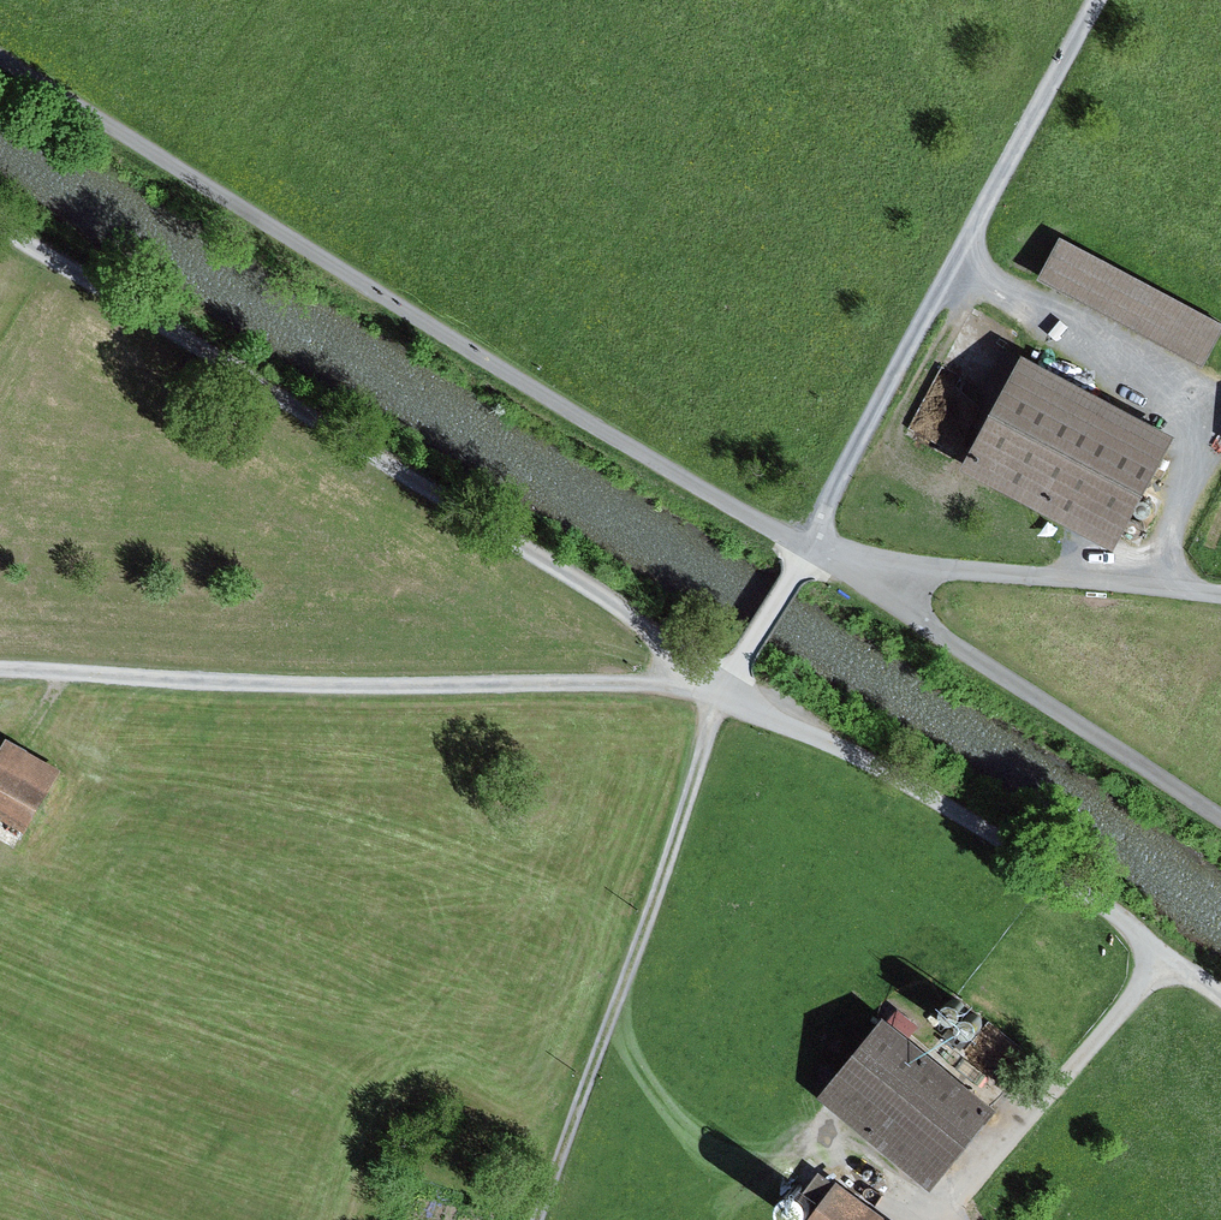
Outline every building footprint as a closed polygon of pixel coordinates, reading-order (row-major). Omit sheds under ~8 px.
[(1064,242),(1043,282),(1205,366),(1220,334),(1220,323),(1064,242)] [(1176,430),(1020,349),(959,465),(1115,547),(1176,430)] [(3,742),(0,748),(0,821),(24,834),(59,775),(3,742)] [(996,1112),(881,1015),(814,1093),(929,1191),(996,1112)] [(829,1181),(799,1219),(880,1219),(829,1181)]
